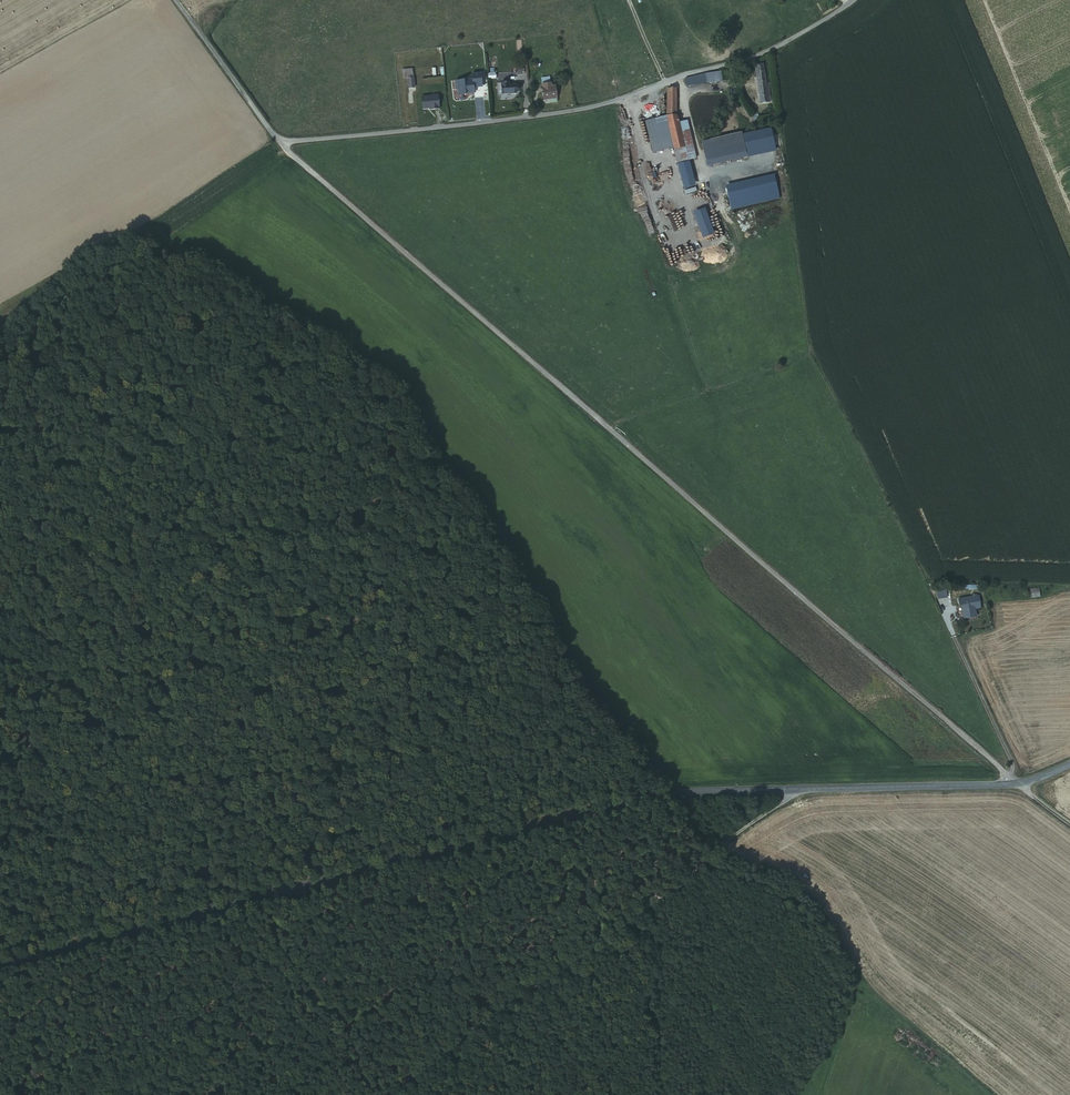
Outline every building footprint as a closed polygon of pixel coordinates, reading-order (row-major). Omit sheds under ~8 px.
[(771,88),(770,78),(767,78),(766,75),(763,76),(760,60),(752,61),(758,100),(767,98),(765,89),(771,88)] [(474,75),(481,74),(479,62),(472,63),(474,75)] [(444,67),(432,68),(433,77),(445,75),(444,67)] [(726,75),(725,68),(685,76),(686,82),(726,75)] [(508,80),(501,81),(502,89),(516,88),(515,80),(508,80)] [(553,82),(543,83),(544,99),(550,98),(550,102),(557,102),(557,98),(557,86),(553,86),(553,82)] [(678,84),(671,85),(667,87),(669,121),(676,154),(687,151),(679,118),(678,116),(678,84)] [(441,108),(439,94),(421,97),(423,111),(441,108)] [(752,127),(759,127),(759,115),(751,115),(752,127)] [(696,154),(687,116),(679,118),(687,151),(688,156),(696,154)] [(676,154),(669,121),(643,127),(652,161),(675,154),(676,154)] [(743,128),(702,137),(707,156),(747,146),(743,128)] [(676,154),(675,154),(676,159),(688,156),(687,151),(676,154)] [(692,172),(688,156),(676,159),(681,175),(692,172)] [(694,181),(692,172),(681,175),(683,184),(694,181)] [(711,231),(702,211),(694,214),(703,235),(711,231)] [(1034,586),(1042,585),(1040,577),(1032,579),(1034,586)] [(947,587),(946,579),(937,581),(938,588),(947,587)] [(962,595),(963,601),(980,598),(978,586),(957,588),(959,595),(962,595)] [(1030,597),(1040,596),(1038,587),(1029,588),(1030,597)]
